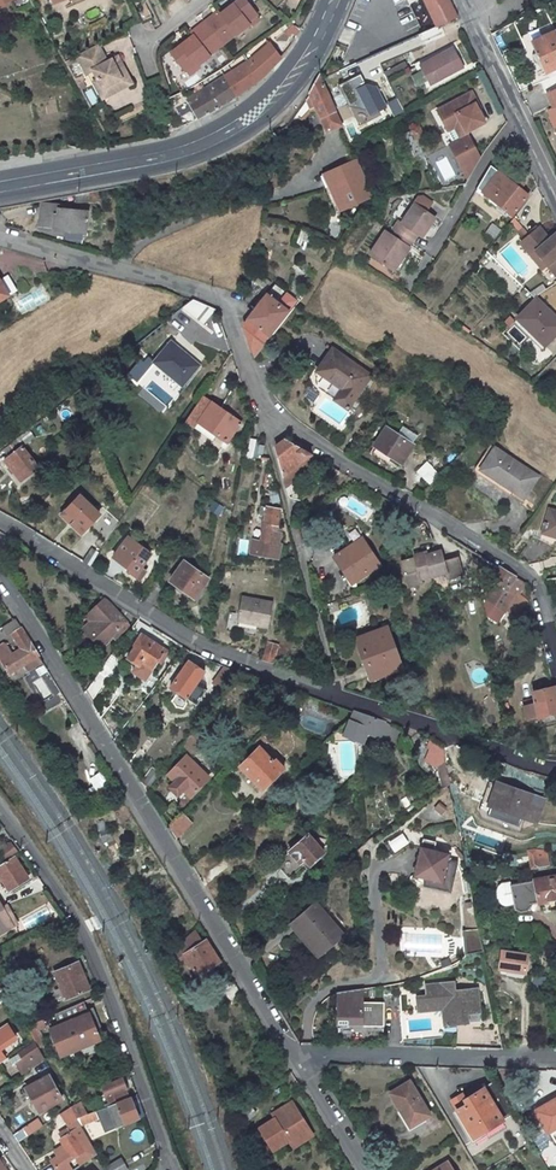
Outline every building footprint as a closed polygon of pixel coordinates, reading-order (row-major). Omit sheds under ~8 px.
[(203,21),(221,43),(248,21),(246,19),(255,13),(245,0),(235,0),(220,12),(218,9),(203,21)] [(428,8),(434,19),(438,17),(453,9),(449,0),(424,0),(428,8)] [(133,7),(138,19),(142,25),(153,20),(146,2),(133,7)] [(255,13),(246,19),(248,21),(250,24),(258,17),(255,13)] [(416,28),(423,41),(444,29),(438,17),(434,19),(416,28)] [(203,21),(190,31),(192,34),(172,51),(185,68),(194,62),(195,63),(221,43),(203,21)] [(290,24),(281,31),(289,37),(292,34),(295,35),(298,30),(290,24)] [(532,42),(546,73),(555,68),(555,35),(554,31),(532,42)] [(76,54),(90,81),(93,80),(102,98),(131,83),(118,55),(106,60),(98,43),(76,54)] [(451,44),(417,62),(427,81),(461,63),(451,44)] [(274,65),(279,58),(270,45),(262,53),(252,61),(250,59),(238,67),(225,75),(237,95),(253,84),(274,65)] [(194,62),(185,68),(189,73),(198,66),(195,63),(194,62)] [(405,62),(381,70),(385,81),(408,73),(405,62)] [(359,74),(337,82),(351,121),(384,108),(373,82),(364,86),(359,74)] [(294,113),(300,118),(309,109),(315,106),(327,132),(341,125),(318,75),(307,95),(294,113)] [(547,80),(549,87),(555,85),(555,78),(547,80)] [(467,88),(433,104),(443,125),(457,119),(462,128),(482,119),(467,88)] [(546,95),(550,104),(553,102),(555,106),(555,108),(555,90),(546,95)] [(186,100),(187,102),(202,93),(201,91),(186,100)] [(449,138),(464,131),(462,128),(457,119),(443,125),(449,138)] [(402,131),(411,151),(419,147),(409,128),(402,131)] [(445,141),(464,180),(465,180),(478,159),(465,131),(445,141)] [(373,191),(358,158),(326,172),(331,182),(333,181),(344,205),(373,191)] [(477,188),(512,216),(528,195),(520,189),(524,184),(519,180),(515,185),(490,164),(477,188)] [(323,173),(339,207),(344,205),(333,181),(331,182),(326,172),(323,173)] [(84,231),(87,211),(58,208),(58,205),(41,204),(40,228),(55,229),(55,228),(84,231)] [(406,214),(399,224),(397,221),(391,229),(393,231),(411,243),(416,235),(419,238),(433,217),(413,204),(406,214)] [(404,212),(397,221),(399,224),(406,214),(404,212)] [(520,242),(530,255),(536,250),(548,240),(538,227),(520,242)] [(371,252),(392,267),(400,256),(403,258),(409,248),(408,248),(390,235),(385,231),(371,252)] [(411,243),(393,231),(390,235),(408,248),(411,243)] [(548,240),(536,250),(555,275),(555,234),(548,240)] [(398,271),(406,260),(403,258),(400,256),(392,267),(398,271)] [(16,291),(7,275),(0,279),(0,300),(16,291)] [(291,306),(296,300),(274,284),(270,289),(291,306)] [(270,289),(242,325),(254,355),(291,306),(270,289)] [(517,317),(545,344),(555,332),(555,318),(536,298),(517,317)] [(183,307),(196,323),(214,309),(214,308),(213,308),(192,300),(183,307)] [(504,333),(517,346),(527,337),(514,324),(504,333)] [(154,362),(181,385),(198,366),(171,342),(154,362)] [(372,375),(333,349),(318,371),(317,374),(318,380),(319,388),(350,408),(372,375)] [(197,422),(225,443),(239,423),(211,403),(197,422)] [(385,427),(373,445),(400,464),(412,446),(385,427)] [(403,428),(400,434),(412,442),(415,436),(403,428)] [(259,457),(261,440),(251,438),(248,455),(259,457)] [(5,461),(22,482),(38,468),(16,440),(4,450),(10,457),(5,461)] [(288,497),(298,501),(339,471),(315,457),(284,440),(275,447),(284,481),(288,497)] [(538,475),(494,446),(479,469),(523,498),(538,475)] [(426,462),(415,473),(422,479),(432,468),(426,462)] [(70,523),(81,533),(99,515),(80,497),(67,511),(74,518),(70,523)] [(263,518),(258,545),(254,544),(251,558),(270,562),(271,554),(271,553),(278,554),(280,541),(274,540),(274,539),(280,512),(259,507),(257,516),(263,518)] [(543,536),(555,539),(555,512),(549,510),(543,536)] [(12,541),(3,536),(0,539),(0,553),(12,541)] [(531,536),(518,556),(530,564),(544,560),(552,549),(531,536)] [(113,557),(135,574),(150,554),(127,537),(113,557)] [(362,542),(336,559),(353,584),(379,567),(362,542)] [(414,558),(399,561),(405,585),(419,582),(418,578),(445,574),(446,580),(461,577),(457,559),(443,562),(439,552),(425,555),(424,550),(413,553),(414,558)] [(87,571),(95,560),(88,555),(80,567),(87,571)] [(183,561),(169,580),(193,598),(207,579),(183,561)] [(498,567),(491,579),(506,589),(514,576),(498,567)] [(158,594),(150,589),(140,604),(149,609),(158,594)] [(273,602),(242,596),(237,620),(268,627),(273,602)] [(127,621),(106,598),(90,613),(98,622),(92,626),(82,636),(84,643),(89,649),(95,650),(127,621)] [(98,622),(90,613),(85,618),(92,626),(98,622)] [(1,662),(8,674),(38,657),(15,620),(1,628),(7,637),(10,634),(20,651),(13,655),(9,649),(1,647),(0,648),(0,660),(1,662)] [(135,645),(126,658),(136,664),(137,665),(139,661),(150,669),(157,659),(160,655),(170,639),(153,628),(146,638),(141,634),(134,644),(135,645)] [(387,630),(359,639),(372,675),(399,666),(387,630)] [(276,643),(265,641),(262,658),(273,661),(276,643)] [(38,657),(23,666),(27,673),(42,664),(38,657)] [(188,660),(170,686),(177,691),(189,700),(195,704),(205,691),(195,684),(203,671),(188,660)] [(134,667),(146,675),(150,669),(139,661),(137,665),(136,664),(134,667)] [(223,665),(212,682),(222,689),(235,670),(223,665)] [(83,692),(91,703),(106,683),(96,675),(83,692)] [(531,690),(537,715),(555,711),(555,699),(553,686),(531,690)] [(177,691),(171,700),(174,706),(183,708),(189,700),(177,691)] [(351,719),(343,734),(358,742),(366,727),(379,733),(377,737),(389,744),(397,729),(383,721),(354,711),(351,716),(351,719)] [(257,747),(259,748),(267,740),(270,745),(275,740),(266,729),(253,742),(257,747)] [(442,767),(446,746),(425,742),(421,763),(442,767)] [(257,747),(238,766),(261,790),(283,769),(275,760),(272,762),(259,748),(257,747)] [(190,796),(208,778),(186,755),(168,774),(175,781),(171,786),(179,794),(184,790),(190,796)] [(152,766),(140,782),(149,788),(161,773),(152,766)] [(99,771),(87,779),(95,791),(107,783),(99,771)] [(502,804),(520,811),(521,811),(536,816),(539,806),(523,800),(526,792),(497,782),(494,790),(490,788),(487,799),(502,804)] [(173,800),(160,814),(167,825),(181,811),(173,800)] [(438,804),(434,807),(440,813),(443,808),(438,804)] [(520,811),(502,804),(503,814),(516,818),(521,811),(520,811)] [(167,825),(174,838),(191,822),(181,811),(167,825)] [(450,891),(457,860),(447,858),(448,852),(433,848),(435,841),(423,838),(424,835),(405,831),(391,840),(397,850),(407,842),(421,846),(414,875),(424,878),(423,885),(450,891)] [(100,836),(105,846),(113,842),(109,832),(100,836)] [(289,853),(276,864),(288,879),(302,867),(299,863),(304,859),(309,865),(323,852),(308,834),(288,851),(289,853)] [(530,867),(546,864),(544,849),(540,847),(527,850),(530,865),(530,867)] [(0,865),(0,881),(1,881),(9,891),(27,878),(13,857),(0,865)] [(518,882),(522,908),(527,910),(533,909),(537,905),(536,901),(555,898),(555,876),(518,882)] [(315,901),(289,923),(300,935),(306,930),(317,942),(324,951),(344,933),(315,901)] [(3,910),(0,906),(0,938),(14,930),(3,910)] [(18,928),(6,908),(3,910),(14,930),(18,928)] [(51,926),(55,936),(71,929),(66,919),(51,926)] [(482,950),(477,926),(461,929),(464,952),(482,950)] [(180,946),(184,954),(197,976),(219,962),(206,941),(199,930),(180,946)] [(300,935),(310,948),(317,942),(306,930),(300,935)] [(528,953),(502,949),(499,968),(525,972),(528,953)] [(77,963),(53,973),(65,1000),(88,990),(77,963)] [(444,1009),(451,1016),(451,1023),(469,1023),(468,1014),(481,1013),(479,988),(454,990),(454,981),(425,983),(425,994),(415,995),(416,1010),(444,1009)] [(342,990),(335,992),(334,1023),(358,1024),(358,1025),(381,1026),(381,1002),(360,1001),(361,987),(356,987),(351,988),(342,990)] [(91,1012),(53,1030),(65,1055),(103,1037),(91,1012)] [(16,1039),(5,1023),(0,1026),(0,1050),(16,1039)] [(22,1073),(44,1059),(38,1048),(35,1043),(18,1054),(21,1059),(15,1063),(22,1073)] [(18,1054),(11,1059),(13,1063),(15,1063),(21,1059),(18,1054)] [(49,1076),(26,1088),(39,1112),(61,1099),(55,1088),(59,1086),(55,1080),(52,1082),(49,1076)] [(122,1080),(103,1088),(110,1107),(129,1099),(122,1080)] [(454,1110),(471,1138),(511,1112),(492,1081),(461,1099),(464,1104),(454,1110)] [(428,1117),(407,1083),(390,1094),(410,1127),(428,1117)] [(108,1107),(116,1128),(138,1119),(130,1099),(129,1099),(110,1107),(108,1107)] [(533,1112),(546,1134),(555,1128),(555,1100),(533,1112)] [(278,1120),(262,1130),(276,1152),(292,1143),(301,1137),(305,1144),(317,1137),(296,1103),(275,1116),(278,1120)] [(71,1107),(61,1113),(68,1124),(77,1119),(71,1107)] [(252,1107),(240,1118),(246,1126),(259,1115),(252,1107)] [(77,1119),(68,1124),(73,1132),(70,1134),(66,1129),(57,1134),(61,1139),(59,1140),(63,1145),(57,1148),(61,1154),(50,1162),(56,1169),(73,1169),(67,1162),(74,1158),(79,1166),(97,1155),(89,1141),(77,1119)] [(96,1119),(88,1123),(95,1136),(102,1133),(96,1119)] [(28,1125),(13,1135),(18,1142),(33,1132),(28,1125)] [(546,1134),(553,1147),(555,1146),(555,1128),(546,1134)] [(301,1137),(292,1143),(296,1150),(305,1144),(301,1137)] [(109,1169),(127,1169),(122,1161),(109,1169)]
